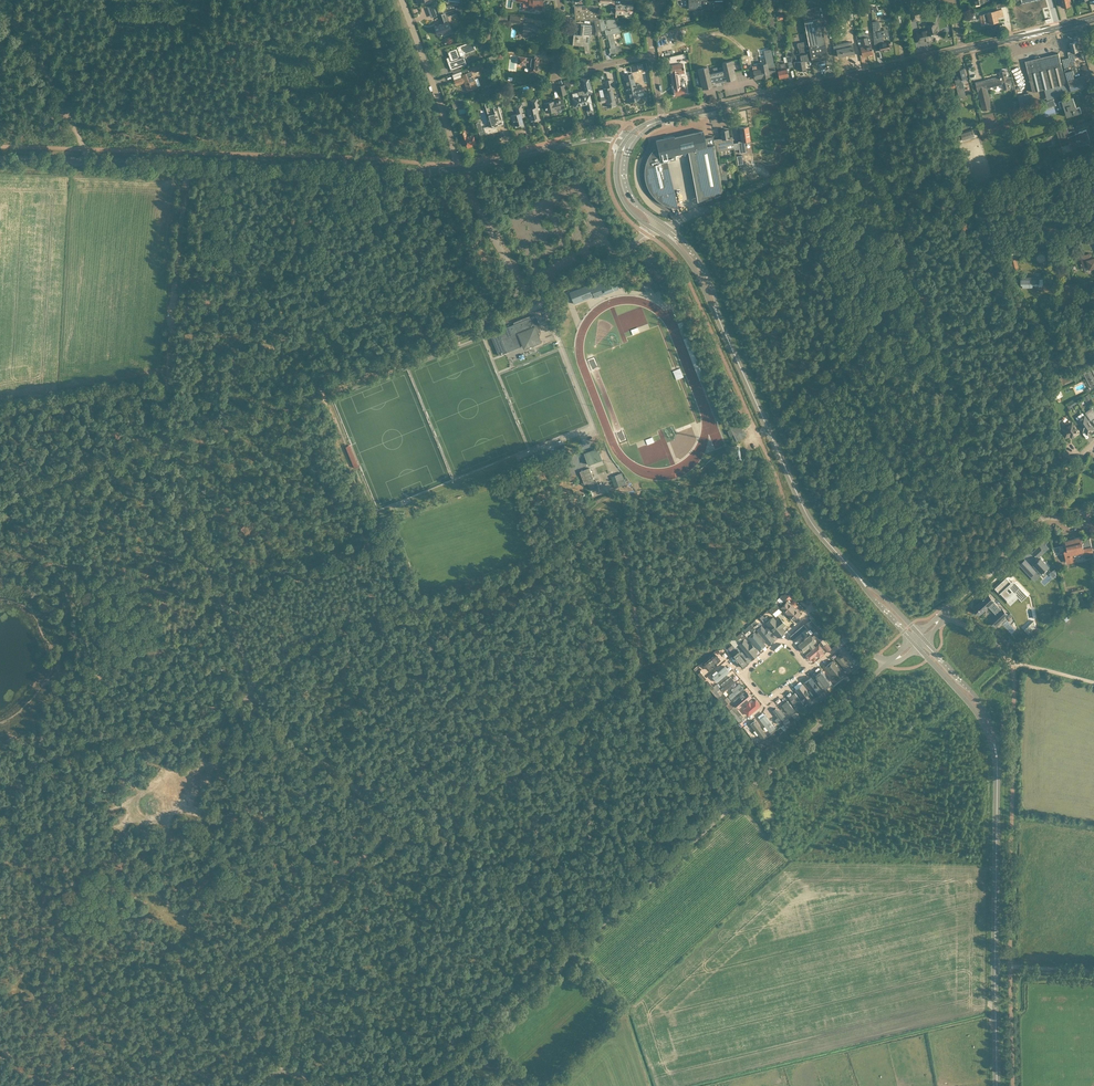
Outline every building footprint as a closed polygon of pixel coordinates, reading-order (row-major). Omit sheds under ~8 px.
[(519,2),(524,2),(524,9),(529,10),(529,8),(535,8),(535,10),(535,11),(535,9),(542,9),(541,11),(542,11),(542,8),(543,8),(543,6),(542,6),(543,1),(539,0),(530,0),(529,2),(527,2),(528,0),(519,0),(519,2)] [(707,0),(689,0),(689,7),(699,7),(699,4),(703,4),(703,8),(712,8),(712,9),(713,9),(722,9),(721,1),(708,1),(707,1),(707,0)] [(460,7),(459,6),(459,4),(435,6),(436,9),(438,15),(440,19),(441,18),(443,23),(435,26),(438,35),(451,30),(448,21),(447,22),(445,16),(448,15),(461,10),(460,7)] [(575,20),(583,19),(594,19),(599,19),(598,5),(575,6),(575,20)] [(632,5),(623,5),(616,5),(616,8),(611,7),(611,13),(632,14),(632,5)] [(844,6),(845,14),(852,13),(852,5),(844,6)] [(804,21),(808,41),(809,48),(810,52),(811,60),(815,59),(815,58),(824,56),(824,57),(828,56),(826,44),(825,44),(820,18),(820,17),(818,6),(801,10),(804,21)] [(918,9),(910,10),(912,21),(920,20),(919,14),(918,9)] [(987,12),(987,13),(983,14),(985,24),(990,23),(999,21),(998,17),(1003,15),(1002,9),(987,12)] [(509,22),(520,23),(520,16),(510,15),(509,22)] [(617,51),(613,33),(620,31),(619,26),(617,26),(616,19),(611,19),(599,19),(594,19),(597,31),(605,30),(606,35),(608,34),(611,47),(609,48),(610,53),(617,51)] [(889,44),(891,44),(890,41),(884,43),(882,36),(884,36),(883,30),(881,30),(878,21),(873,22),(873,21),(872,21),(874,47),(875,49),(880,47),(880,51),(890,49),(889,44)] [(524,23),(523,32),(531,33),(530,35),(536,35),(536,32),(537,32),(538,28),(537,28),(537,25),(524,23)] [(583,24),(582,35),(574,34),(573,42),(573,45),(573,43),(584,44),(585,53),(590,52),(589,44),(591,25),(581,23),(581,24),(583,24)] [(937,28),(937,27),(936,23),(926,26),(927,29),(917,32),(919,42),(926,40),(933,38),(933,39),(934,39),(935,40),(936,40),(937,40),(938,39),(938,38),(938,37),(939,37),(938,31),(939,30),(938,28),(937,28)] [(865,31),(862,32),(863,34),(863,35),(864,38),(863,38),(867,54),(873,53),(871,46),(871,44),(870,44),(869,43),(870,42),(869,36),(868,33),(865,34),(865,31)] [(705,50),(705,49),(712,48),(711,38),(699,39),(701,50),(705,50)] [(457,47),(457,48),(448,51),(451,60),(448,61),(451,70),(463,65),(466,64),(464,57),(464,56),(461,57),(459,52),(464,50),(465,53),(464,53),(464,54),(470,52),(470,51),(476,49),(476,50),(476,49),(473,39),(466,41),(467,43),(457,47)] [(1069,57),(1062,59),(1064,66),(1068,80),(1074,78),(1073,74),(1074,73),(1077,73),(1074,61),(1076,60),(1075,58),(1074,58),(1073,52),(1075,51),(1076,53),(1079,52),(1079,51),(1077,42),(1077,41),(1076,41),(1076,40),(1073,41),(1073,42),(1070,43),(1070,44),(1070,43),(1071,48),(1067,49),(1069,57)] [(808,60),(806,53),(810,52),(809,48),(808,41),(797,43),(797,44),(798,47),(800,53),(796,54),(795,56),(796,61),(793,62),(794,66),(797,65),(798,70),(805,69),(804,61),(805,61),(805,60),(808,60)] [(836,45),(833,45),(834,53),(837,52),(838,56),(854,53),(853,46),(852,46),(852,45),(852,41),(850,42),(846,43),(846,45),(840,46),(840,44),(837,45),(836,45)] [(767,63),(752,66),(755,78),(762,77),(769,76),(769,73),(775,72),(771,49),(769,49),(766,50),(764,50),(767,63)] [(1025,60),(1025,61),(1032,92),(1066,84),(1058,53),(1025,60)] [(538,67),(539,60),(540,55),(532,54),(532,58),(521,56),(520,63),(530,65),(529,72),(537,73),(537,70),(538,70),(539,70),(539,67),(538,67)] [(723,62),(724,70),(719,71),(708,74),(707,66),(698,68),(702,82),(703,88),(711,86),(710,82),(715,81),(715,82),(723,80),(722,80),(722,79),(726,78),(727,80),(735,78),(734,72),(731,60),(723,62)] [(683,63),(670,65),(671,73),(673,85),(674,95),(688,93),(687,86),(686,86),(686,81),(680,82),(679,73),(685,72),(684,69),(684,67),(683,63)] [(788,76),(785,63),(780,64),(778,63),(776,63),(779,78),(788,76)] [(468,90),(477,87),(473,73),(484,69),(482,64),(470,68),(460,71),(462,77),(455,80),(456,85),(465,82),(468,90)] [(958,78),(955,79),(956,86),(957,89),(963,88),(965,87),(963,81),(962,82),(962,78),(966,77),(964,68),(959,69),(957,70),(957,71),(958,75),(957,75),(958,78)] [(1009,83),(1012,83),(1010,77),(1007,78),(1006,70),(1000,72),(1001,76),(985,80),(985,81),(977,83),(976,82),(978,91),(983,110),(991,108),(987,89),(990,88),(990,87),(1002,84),(1004,89),(1010,88),(1009,83)] [(637,93),(643,92),(641,84),(640,85),(640,84),(639,83),(637,84),(637,85),(635,85),(632,73),(623,75),(626,88),(626,89),(627,89),(630,101),(639,99),(637,93)] [(1084,75),(1074,78),(1068,80),(1072,91),(1087,86),(1084,75)] [(592,103),(590,94),(593,94),(589,77),(582,78),(584,90),(578,92),(579,97),(573,98),(575,106),(587,104),(589,111),(593,110),(591,103),(592,103)] [(606,101),(607,106),(616,104),(615,101),(619,101),(617,94),(614,95),(612,87),(614,86),(612,79),(605,81),(607,88),(603,88),(605,96),(600,97),(601,102),(606,101)] [(559,95),(566,93),(564,85),(557,86),(558,91),(559,91),(560,94),(559,95)] [(1028,93),(1017,95),(1021,111),(1031,107),(1028,93)] [(1073,97),(1071,98),(1059,102),(1061,108),(1064,107),(1067,117),(1081,112),(1079,106),(1076,107),(1073,97)] [(465,104),(465,102),(463,98),(452,102),(454,108),(465,104)] [(490,126),(484,127),(486,134),(497,131),(496,127),(498,126),(504,124),(504,123),(498,104),(499,104),(500,104),(498,98),(489,101),(491,106),(487,108),(493,126),(490,126)] [(533,107),(527,109),(528,114),(530,119),(533,118),(534,118),(535,120),(540,119),(537,111),(541,110),(540,105),(538,98),(530,100),(533,107)] [(1056,105),(1054,98),(1045,102),(1047,108),(1056,105)] [(548,112),(549,111),(550,113),(554,112),(553,110),(555,110),(555,109),(564,107),(563,99),(559,100),(559,101),(553,103),(553,101),(544,103),(545,108),(547,108),(548,112)] [(517,113),(511,115),(512,120),(514,125),(517,125),(518,124),(519,126),(524,125),(522,117),(525,116),(524,111),(522,104),(514,106),(517,113)] [(742,141),(738,141),(740,153),(747,151),(745,141),(750,140),(748,126),(739,127),(742,141)] [(981,126),(975,128),(978,136),(984,134),(981,126)] [(1067,127),(1056,131),(1059,140),(1068,137),(1069,141),(1071,148),(1083,144),(1090,142),(1090,140),(1086,129),(1075,133),(1075,130),(1068,132),(1067,127)] [(722,138),(714,139),(716,151),(727,149),(726,144),(733,143),(732,136),(730,137),(728,129),(721,130),(722,138)] [(476,142),(473,134),(467,137),(465,134),(466,133),(464,130),(460,131),(464,142),(465,141),(468,147),(472,145),(472,144),(476,142)] [(719,164),(716,151),(714,139),(713,136),(705,138),(703,130),(674,137),(674,138),(670,139),(666,138),(656,140),(660,153),(659,154),(659,153),(656,154),(650,156),(650,155),(647,161),(645,167),(645,174),(646,180),(648,186),(651,192),(655,197),(660,201),(666,205),(672,203),(662,162),(676,159),(675,154),(694,150),(703,199),(724,191),(721,175),(719,164)] [(725,162),(719,164),(721,175),(727,173),(725,162)] [(649,248),(646,250),(640,253),(643,258),(646,264),(647,265),(656,259),(655,258),(649,248)] [(1093,273),(1093,258),(1092,259),(1090,254),(1080,257),(1084,267),(1089,266),(1090,269),(1092,268),(1093,273)] [(594,298),(606,293),(605,292),(613,289),(613,290),(618,289),(617,287),(622,285),(619,279),(617,273),(569,292),(571,297),(574,303),(594,296),(594,298)] [(659,289),(649,274),(645,277),(648,281),(643,283),(648,291),(652,288),(655,292),(659,289)] [(1021,278),(1021,283),(1022,283),(1022,287),(1032,287),(1032,285),(1035,285),(1043,285),(1043,283),(1044,283),(1044,282),(1045,281),(1045,280),(1045,279),(1044,279),(1044,278),(1043,278),(1041,278),(1041,277),(1022,277),(1022,278),(1021,278)] [(1060,286),(1062,298),(1075,295),(1072,284),(1060,286)] [(662,295),(670,289),(668,285),(659,290),(662,295)] [(541,342),(538,335),(540,334),(539,332),(541,331),(538,325),(540,324),(536,315),(530,317),(530,315),(513,322),(514,324),(490,334),(499,355),(521,346),(522,343),(523,342),(524,344),(525,345),(527,346),(528,346),(530,346),(532,345),(541,342)] [(1082,368),(1084,372),(1083,373),(1091,388),(1093,387),(1093,363),(1082,368)] [(676,379),(684,377),(680,368),(673,370),(676,379)] [(1063,383),(1071,379),(1069,373),(1058,378),(1061,386),(1063,385),(1063,383)] [(1052,395),(1054,400),(1062,396),(1060,391),(1052,395)] [(1092,407),(1085,412),(1091,421),(1092,420),(1093,423),(1093,410),(1092,407)] [(1082,429),(1083,430),(1084,430),(1087,434),(1093,430),(1093,429),(1085,415),(1078,420),(1081,425),(1080,426),(1082,429)] [(1079,432),(1072,423),(1071,424),(1069,421),(1065,424),(1067,426),(1065,427),(1066,428),(1062,429),(1065,438),(1071,435),(1072,437),(1079,432)] [(729,435),(733,433),(737,441),(747,437),(745,433),(746,432),(745,430),(743,429),(740,422),(730,426),(731,429),(727,430),(729,435)] [(354,467),(359,465),(350,444),(345,446),(354,467)] [(564,444),(556,447),(557,451),(558,451),(559,454),(565,452),(564,449),(566,448),(564,444)] [(584,453),(588,464),(602,459),(598,448),(584,453)] [(589,468),(580,471),(584,484),(585,484),(587,483),(594,480),(589,468)] [(621,485),(626,484),(621,472),(617,474),(621,485)] [(597,487),(594,480),(587,483),(590,490),(597,487)] [(1062,543),(1061,542),(1061,544),(1063,546),(1067,545),(1068,550),(1064,550),(1065,554),(1066,558),(1066,561),(1071,559),(1074,556),(1074,554),(1076,553),(1078,554),(1081,554),(1082,552),(1084,553),(1085,559),(1093,557),(1090,538),(1082,540),(1081,537),(1062,541),(1062,543)] [(1043,543),(1039,547),(1044,551),(1043,551),(1044,551),(1047,548),(1043,543)] [(1025,560),(1020,564),(1031,576),(1036,571),(1038,574),(1040,572),(1043,575),(1044,575),(1042,572),(1048,566),(1041,558),(1032,567),(1025,560)] [(1027,595),(1015,581),(1013,583),(1011,582),(1006,577),(995,588),(1000,593),(1001,592),(1009,601),(1016,594),(1022,601),(1027,595)] [(790,594),(786,590),(779,597),(783,601),(790,594)] [(983,599),(974,608),(977,605),(979,608),(979,609),(980,609),(982,611),(982,612),(988,606),(996,615),(991,620),(995,625),(1007,614),(1003,609),(1002,610),(994,601),(994,600),(988,594),(984,598),(983,599)] [(799,615),(786,601),(779,608),(792,622),(799,615)] [(775,603),(769,609),(772,613),(779,608),(775,603)] [(768,618),(764,613),(760,617),(764,622),(768,618)] [(781,628),(785,625),(779,618),(775,621),(772,617),(765,624),(777,638),(785,632),(781,628)] [(751,624),(756,629),(760,625),(755,620),(751,624)] [(815,629),(819,626),(814,620),(810,623),(815,629)] [(1034,620),(1025,629),(1028,633),(1036,627),(1034,620)] [(815,629),(809,623),(808,622),(806,624),(812,631),(815,629)] [(751,624),(747,627),(751,632),(756,629),(751,624)] [(768,646),(774,641),(762,625),(755,631),(768,646)] [(747,627),(742,631),(747,637),(751,632),(747,627)] [(792,637),(796,641),(808,632),(804,627),(792,637)] [(818,628),(816,630),(813,632),(817,637),(820,641),(823,639),(825,636),(818,628)] [(739,643),(747,637),(742,631),(735,637),(737,640),(736,641),(739,643)] [(759,651),(765,646),(755,633),(749,638),(759,651)] [(802,654),(816,642),(809,635),(796,647),(802,654)] [(734,647),(730,641),(726,645),(730,651),(734,647)] [(742,647),(752,659),(758,654),(748,642),(742,647)] [(814,663),(826,653),(818,643),(804,656),(810,663),(811,664),(812,664),(813,664),(814,663)] [(731,655),(743,669),(749,663),(737,650),(731,655)] [(703,669),(717,657),(714,654),(700,665),(703,669)] [(832,660),(843,674),(848,670),(837,656),(832,660)] [(842,674),(830,662),(825,668),(836,679),(842,674)] [(712,677),(717,683),(729,672),(724,666),(712,677)] [(700,671),(697,674),(703,680),(705,677),(700,671)] [(829,683),(821,673),(816,676),(824,687),(829,683)] [(815,694),(822,689),(811,676),(804,682),(815,694)] [(850,679),(847,676),(834,686),(836,690),(849,680),(850,679)] [(725,692),(735,683),(730,677),(720,686),(725,692)] [(742,689),(737,684),(727,693),(732,699),(742,689)] [(806,702),(811,698),(800,684),(794,689),(806,702)] [(726,697),(722,693),(721,695),(724,699),(728,703),(730,701),(727,697),(726,697)] [(735,703),(740,708),(750,698),(745,693),(735,703)] [(803,704),(794,693),(790,697),(798,708),(803,704)] [(754,697),(741,710),(747,716),(761,704),(754,697)] [(818,703),(817,702),(814,698),(810,701),(805,705),(807,707),(809,710),(818,703)] [(737,709),(730,701),(728,703),(735,712),(737,709)] [(789,713),(793,710),(786,702),(782,705),(789,713)] [(772,710),(781,720),(785,716),(776,707),(772,710)] [(744,718),(737,709),(735,712),(742,720),(744,718)] [(775,728),(764,715),(759,719),(769,732),(775,728)] [(784,724),(783,725),(786,728),(792,724),(788,718),(783,721),(784,724)] [(761,739),(766,735),(754,719),(749,723),(761,739)] [(771,734),(768,736),(772,741),(774,738),(780,734),(777,729),(771,734)] [(766,739),(758,745),(761,749),(772,741),(768,736),(765,738),(766,739)]
